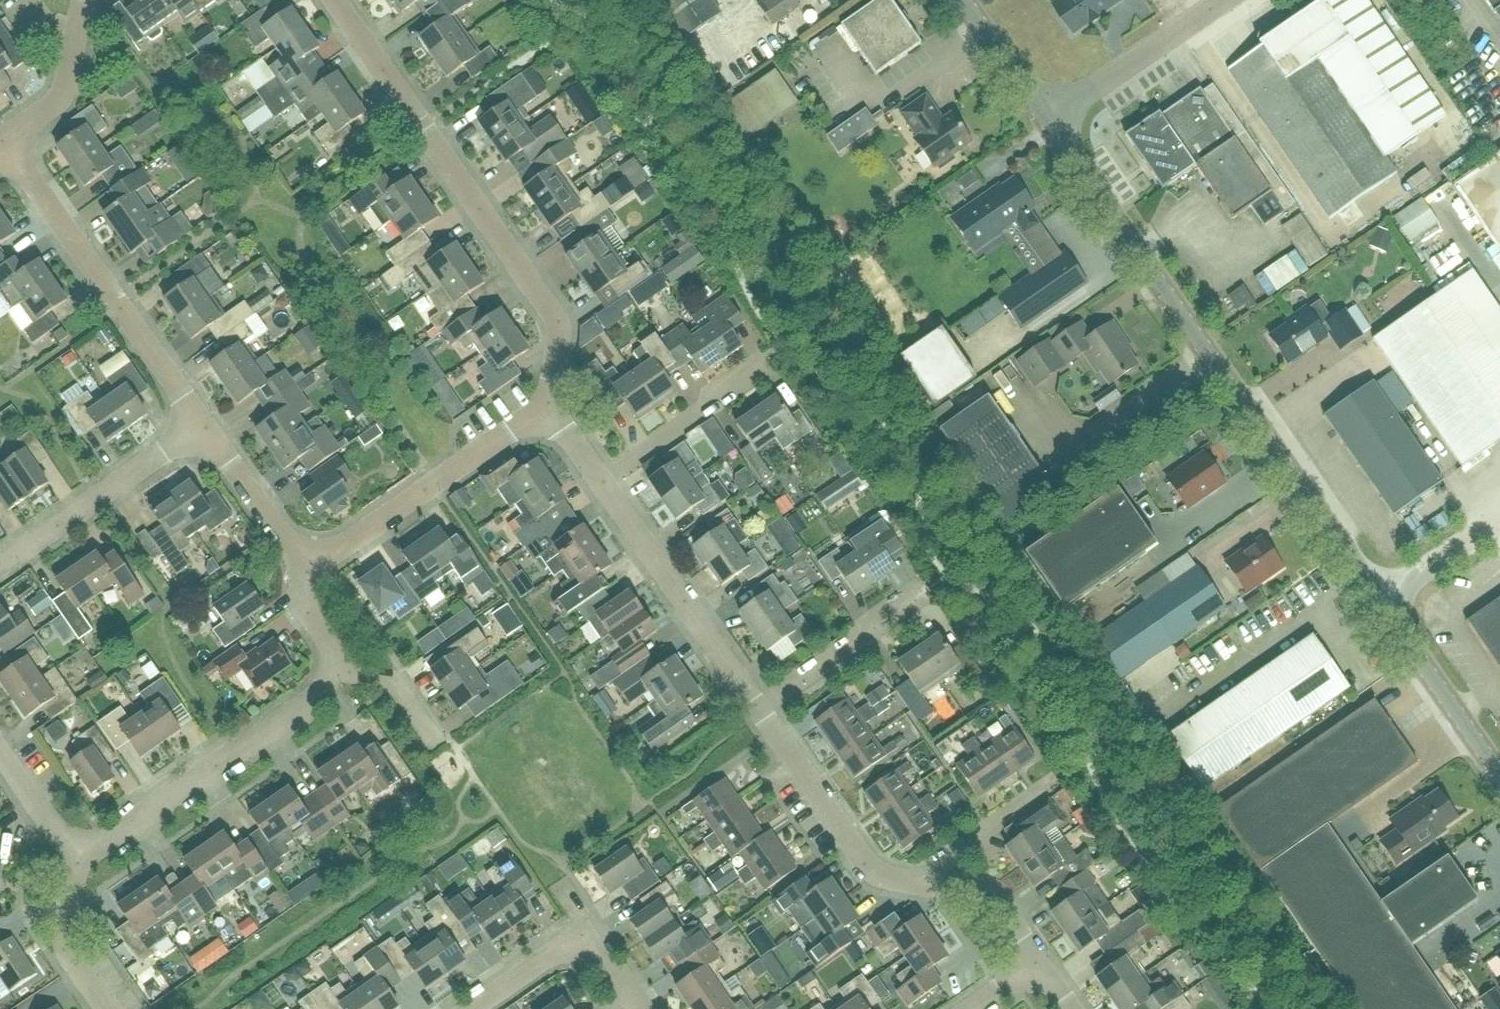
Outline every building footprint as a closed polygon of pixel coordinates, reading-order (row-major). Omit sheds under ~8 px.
[(162,27),(143,0),(131,0),(135,6),(126,13),(129,16),(119,23),(133,44),(143,37),(145,39),(147,38),(149,41),(154,41),(161,36),(162,32),(160,29),(162,27)] [(191,0),(169,0),(143,0),(162,27),(179,16),(185,23),(200,13),(191,0)] [(200,13),(215,2),(214,0),(191,0),(200,13)] [(391,5),(394,3),(401,13),(416,4),(424,16),(447,0),(387,0),(391,5)] [(466,36),(452,16),(475,0),(447,0),(424,16),(433,29),(419,39),(433,59),(466,36)] [(682,42),(722,16),(711,0),(653,0),(682,42)] [(757,5),(772,27),(798,9),(794,2),(797,0),(765,0),(757,5)] [(920,45),(889,0),(879,0),(841,27),(875,76),(920,45)] [(1055,12),(1068,31),(1070,30),(1073,35),(1112,7),(1109,3),(1113,0),(1068,0),(1069,2),(1055,12)] [(1366,0),(1331,0),(1325,4),(1323,1),(1260,44),(1262,47),(1227,71),(1228,72),(1228,71),(1328,219),(1396,174),(1385,158),(1445,117),(1366,0)] [(1499,23),(1499,0),(1485,0),(1499,23)] [(276,50),(305,29),(292,10),(271,24),(262,11),(239,27),(255,50),(269,40),(276,50)] [(4,92),(12,86),(3,73),(11,67),(14,71),(26,62),(0,25),(0,86),(4,92)] [(209,26),(199,34),(209,47),(219,40),(209,26)] [(319,49),(305,29),(276,50),(283,60),(269,69),(275,79),(255,93),(265,106),(272,101),(312,73),(323,66),(314,53),(319,49)] [(466,36),(433,59),(447,78),(463,67),(472,80),(499,61),(490,48),(479,55),(466,36)] [(749,72),(759,65),(755,59),(748,58),(742,62),(749,72)] [(272,101),(265,106),(274,119),(281,115),(294,106),(301,115),(308,125),(322,115),(351,95),(337,75),(332,79),(321,87),(312,73),(272,101)] [(492,144),(528,119),(522,109),(537,98),(521,75),(486,99),(495,113),(478,124),(492,144)] [(738,143),(763,126),(768,134),(796,115),(770,75),(716,110),(738,143)] [(570,85),(558,96),(568,108),(581,97),(570,85)] [(1224,102),(1212,85),(1201,93),(1199,90),(1161,117),(1159,114),(1125,137),(1162,190),(1193,168),(1230,221),(1251,207),(1264,225),(1295,203),(1224,102)] [(351,95),(322,115),(329,125),(315,135),(331,158),(357,139),(348,126),(365,115),(351,95)] [(942,123),(925,99),(902,115),(919,139),(915,142),(933,168),(936,166),(940,171),(955,160),(951,155),(970,142),(952,116),(942,123)] [(71,168),(100,148),(93,138),(107,128),(92,107),(65,125),(74,137),(57,148),(71,168)] [(163,120),(155,109),(143,118),(151,129),(163,120)] [(865,110),(849,121),(858,134),(874,123),(883,116),(880,111),(871,118),(865,110)] [(253,113),(242,121),(248,128),(250,132),(261,125),(253,113)] [(531,165),(566,141),(550,118),(528,133),(521,124),(528,119),(492,144),(506,163),(522,152),(531,165)] [(538,209),(572,185),(566,176),(574,170),(567,160),(576,154),(566,141),(531,165),(540,178),(524,190),(538,209)] [(186,154),(181,145),(167,155),(177,169),(191,160),(186,154)] [(1439,181),(1476,153),(1470,145),(1433,173),(1439,181)] [(100,148),(71,168),(85,188),(101,176),(109,188),(136,169),(121,148),(106,158),(100,148)] [(1451,204),(1499,269),(1499,149),(1486,160),(1486,159),(1473,169),(1482,181),(1451,204)] [(614,205),(652,179),(643,165),(605,192),(614,205)] [(118,235),(159,206),(145,187),(150,183),(141,170),(111,191),(120,204),(104,215),(118,235)] [(384,178),(349,202),(359,216),(369,209),(382,228),(424,199),(410,180),(393,191),(384,178)] [(1033,208),(1014,180),(998,191),(996,188),(951,219),(974,253),(1001,234),(999,232),(1013,222),(1023,236),(1040,224),(1030,210),(1033,208)] [(574,233),(607,210),(610,208),(601,194),(594,199),(588,189),(579,195),(572,185),(538,209),(551,229),(564,220),(574,233)] [(1410,243),(1438,223),(1421,198),(1393,218),(1410,243)] [(395,268),(430,244),(421,231),(437,219),(424,199),(391,222),(404,242),(386,254),(395,268)] [(159,206),(118,235),(124,244),(121,245),(128,255),(130,253),(131,255),(148,243),(157,256),(189,234),(179,220),(173,219),(170,222),(159,206)] [(580,277),(613,255),(612,254),(624,246),(611,227),(616,224),(607,210),(574,233),(583,246),(566,258),(580,277)] [(1294,215),(1275,227),(1300,267),(1319,256),(1294,215)] [(15,235),(1,216),(0,216),(0,245),(15,235)] [(1040,224),(1023,236),(1044,266),(998,298),(1021,331),(1087,285),(1066,255),(1063,258),(1040,224)] [(395,268),(381,277),(391,291),(413,276),(426,295),(469,265),(455,245),(439,257),(430,244),(395,268)] [(1286,253),(1247,278),(1260,299),(1300,274),(1286,253)] [(180,289),(164,301),(178,320),(211,297),(221,290),(207,271),(210,268),(201,255),(171,276),(180,289)] [(613,255),(580,277),(593,297),(610,286),(619,299),(625,294),(652,276),(643,263),(626,274),(613,255)] [(14,261),(0,270),(0,298),(10,312),(12,310),(53,282),(39,262),(23,274),(14,261)] [(237,299),(266,279),(254,262),(225,282),(237,299)] [(1426,264),(1418,269),(1429,286),(1437,281),(1426,264)] [(442,333),(476,309),(466,296),(483,285),(469,265),(426,295),(439,314),(429,321),(435,329),(439,335),(442,333)] [(1499,442),(1499,313),(1472,272),(1371,340),(1402,383),(1462,468),(1499,442)] [(667,288),(658,275),(629,294),(638,308),(667,288)] [(53,282),(20,305),(34,324),(23,331),(33,345),(59,326),(50,313),(67,302),(53,282)] [(1244,283),(1238,288),(1250,304),(1257,300),(1244,283)] [(633,305),(625,294),(619,299),(612,303),(620,314),(633,305)] [(217,342),(244,322),(254,316),(244,302),(224,317),(211,297),(178,320),(192,340),(208,328),(217,342)] [(702,310),(691,318),(722,362),(741,348),(730,332),(743,323),(725,297),(703,312),(702,310)] [(1344,312),(1331,321),(1319,302),(1307,310),(1306,309),(1293,318),(1295,321),(1269,338),(1287,364),(1326,339),(1325,338),(1332,333),(1335,338),(1332,339),(1340,350),(1361,337),(1344,312)] [(480,355),(515,331),(501,311),(485,323),(476,309),(442,333),(451,346),(458,342),(465,351),(473,345),(480,355)] [(224,386),(257,363),(243,343),(254,336),(244,322),(217,342),(227,355),(210,366),(224,386)] [(1070,331),(1064,322),(1048,333),(1050,338),(1015,362),(1033,388),(1065,367),(1083,354),(1097,374),(1100,372),(1109,385),(1137,366),(1121,342),(1124,340),(1112,323),(1090,338),(1081,324),(1070,331)] [(307,356),(322,346),(309,326),(293,337),(307,356)] [(721,362),(701,333),(691,340),(682,327),(659,343),(678,369),(691,360),(702,376),(721,362)] [(59,343),(68,337),(62,329),(53,335),(59,343)] [(427,334),(432,340),(439,335),(435,329),(427,334)] [(105,330),(96,336),(104,346),(112,340),(105,330)] [(515,331),(480,355),(487,365),(478,371),(485,380),(478,385),(487,398),(521,375),(517,377),(508,364),(528,351),(515,331)] [(633,375),(656,408),(676,394),(664,378),(678,369),(659,343),(651,331),(637,341),(642,348),(633,354),(643,368),(633,375)] [(973,381),(939,331),(900,358),(934,408),(973,381)] [(410,355),(417,366),(419,368),(432,358),(423,346),(410,355)] [(62,363),(71,381),(83,375),(74,357),(62,363)] [(656,408),(633,375),(623,382),(613,368),(605,374),(596,361),(578,373),(601,406),(614,397),(616,401),(620,399),(636,421),(656,408)] [(107,401),(127,430),(147,416),(135,399),(149,390),(130,363),(107,380),(117,394),(107,401)] [(264,373),(257,363),(224,386),(238,405),(254,394),(263,407),(294,385),(287,377),(284,372),(279,376),(273,367),(264,373)] [(299,368),(287,377),(294,385),(305,377),(299,368)] [(294,385),(263,407),(272,420),(256,432),(270,451),(304,427),(298,417),(310,408),(300,394),(316,383),(310,374),(305,377),(294,385)] [(1412,403),(1393,375),(1376,387),(1373,382),(1324,417),(1393,516),(1442,482),(1395,415),(1412,403)] [(435,402),(453,389),(444,376),(426,389),(435,402)] [(127,430),(107,401),(97,407),(87,393),(64,409),(83,436),(96,427),(107,443),(127,430)] [(1003,522),(1051,488),(988,397),(939,430),(1003,522)] [(756,411),(775,440),(785,432),(794,444),(812,431),(799,411),(789,418),(775,398),(756,411)] [(458,402),(448,409),(453,417),(464,410),(458,402)] [(756,453),(775,440),(756,411),(736,425),(750,445),(740,452),(763,485),(773,478),(756,453)] [(304,427),(270,451),(284,471),(300,459),(309,472),(340,451),(317,418),(304,427)] [(5,465),(28,498),(48,485),(34,464),(47,455),(31,432),(17,442),(25,452),(5,465)] [(668,468),(648,482),(662,501),(690,482),(701,474),(702,473),(695,463),(696,462),(683,443),(662,458),(668,468)] [(1187,509),(1223,484),(1203,454),(1166,480),(1187,509)] [(522,501),(551,481),(544,470),(549,467),(542,458),(534,456),(521,466),(524,471),(517,475),(507,461),(511,458),(510,457),(480,478),(492,495),(509,483),(522,501)] [(337,457),(309,478),(316,488),(302,497),(316,517),(329,509),(331,512),(335,514),(340,514),(343,511),(345,507),(344,503),(342,500),(349,494),(342,484),(352,478),(337,457)] [(8,512),(28,498),(5,465),(0,469),(0,500),(8,512)] [(845,497),(861,486),(852,473),(836,484),(845,497)] [(690,482),(662,501),(676,521),(696,507),(702,517),(730,497),(718,481),(710,487),(701,474),(690,482)] [(565,501),(551,481),(522,501),(515,506),(522,516),(514,521),(521,531),(514,536),(523,549),(524,549),(554,528),(545,515),(565,501)] [(170,497),(196,534),(205,527),(210,533),(233,517),(214,490),(201,499),(190,483),(170,497)] [(735,496),(747,508),(758,498),(746,486),(735,496)] [(1117,490),(1025,555),(1064,611),(1156,547),(1117,490)] [(461,512),(471,505),(461,491),(451,498),(461,512)] [(186,540),(196,534),(170,497),(151,511),(162,527),(148,536),(153,542),(161,554),(176,576),(190,567),(181,554),(191,547),(186,540)] [(747,540),(727,510),(707,524),(714,534),(694,547),(708,567),(735,548),(747,540)] [(807,528),(797,512),(786,519),(796,535),(807,528)] [(845,540),(855,555),(874,583),(894,570),(890,564),(905,554),(880,517),(845,540)] [(554,578),(562,571),(597,547),(583,528),(563,541),(554,528),(524,549),(534,562),(540,558),(547,567),(554,578)] [(444,538),(439,530),(421,543),(445,577),(454,570),(464,585),(483,572),(455,530),(444,538)] [(1245,594),(1281,569),(1261,539),(1225,564),(1245,594)] [(153,542),(144,548),(152,559),(159,555),(161,554),(153,542)] [(436,583),(445,577),(421,543),(403,555),(415,573),(404,580),(401,576),(421,605),(422,605),(420,603),(440,589),(436,583)] [(572,614),(577,610),(600,594),(609,588),(599,575),(610,567),(597,547),(562,571),(569,581),(560,587),(566,596),(553,605),(563,620),(572,614)] [(735,548),(708,567),(721,587),(741,573),(748,583),(767,569),(755,550),(743,558),(735,548)] [(94,550),(74,564),(97,597),(115,584),(130,605),(144,596),(112,549),(99,558),(94,550)] [(874,583),(855,555),(845,562),(837,550),(818,563),(831,583),(841,576),(855,596),(874,583)] [(78,610),(97,597),(74,564),(54,578),(68,598),(55,607),(61,616),(68,626),(79,641),(93,631),(78,610)] [(1195,568),(1144,603),(1142,604),(1171,646),(1225,609),(1196,567),(1195,568)] [(421,605),(401,576),(391,582),(382,569),(359,585),(380,615),(390,608),(399,621),(421,605)] [(753,633),(781,613),(798,602),(785,583),(780,586),(773,576),(753,590),(759,599),(739,613),(753,633)] [(225,649),(252,630),(245,621),(263,608),(247,586),(214,609),(224,623),(213,631),(225,649)] [(35,618),(53,606),(43,590),(35,595),(37,596),(25,604),(35,618)] [(609,636),(642,613),(629,593),(609,607),(600,594),(577,610),(586,623),(587,622),(601,642),(610,636),(609,636)] [(1467,622),(1499,670),(1499,599),(1467,622)] [(1124,678),(1171,646),(1143,605),(1096,637),(1124,678)] [(1,609),(0,610),(0,648),(5,655),(34,634),(19,613),(9,620),(1,609)] [(613,662),(622,676),(645,660),(649,657),(640,644),(656,633),(642,613),(609,636),(610,636),(623,655),(613,662)] [(781,613),(753,633),(767,652),(787,639),(793,648),(813,634),(800,616),(788,624),(781,613)] [(51,623),(58,633),(68,626),(61,616),(51,623)] [(478,621),(484,630),(491,625),(485,616),(478,621)] [(474,627),(438,652),(445,662),(431,672),(445,692),(479,667),(473,658),(488,647),(474,627)] [(53,629),(37,635),(42,651),(59,645),(53,629)] [(918,650),(941,683),(960,670),(972,687),(985,678),(961,645),(949,653),(938,637),(918,650)] [(1203,791),(1349,689),(1312,637),(1166,739),(1203,791)] [(0,678),(0,682),(12,699),(41,679),(40,678),(34,670),(48,660),(34,639),(11,654),(19,665),(0,678)] [(291,666),(274,641),(253,655),(252,653),(245,658),(237,647),(214,663),(202,671),(208,679),(220,671),(227,681),(242,671),(256,691),(291,666)] [(1191,654),(1184,644),(1175,651),(1182,661),(1191,654)] [(922,696),(941,683),(918,650),(899,664),(910,680),(895,691),(918,724),(933,714),(922,696)] [(648,692),(655,701),(688,679),(674,659),(658,670),(649,657),(645,660),(622,676),(613,682),(629,705),(648,692)] [(881,672),(876,665),(871,668),(869,670),(874,677),(881,672)] [(479,667),(445,692),(458,711),(478,697),(487,710),(514,692),(498,669),(486,677),(479,667)] [(41,679),(12,699),(26,719),(46,705),(55,718),(78,702),(54,669),(40,678),(41,679)] [(115,677),(122,686),(130,681),(123,671),(115,677)] [(599,692),(604,688),(596,675),(590,679),(599,692)] [(140,716),(160,745),(180,731),(166,711),(180,702),(163,679),(140,695),(150,710),(140,716)] [(655,701),(646,706),(656,719),(638,731),(653,752),(694,723),(685,710),(702,698),(688,679),(655,701)] [(873,710),(884,702),(890,698),(882,686),(865,699),(873,710)] [(828,741),(871,711),(866,705),(855,713),(846,700),(814,722),(828,741)] [(1327,826),(1417,763),(1374,701),(1216,811),(1354,1008),(1453,1008),(1410,946),(1379,901),(1327,826)] [(890,709),(884,702),(873,710),(878,717),(890,709)] [(160,745),(140,716),(131,723),(121,708),(97,724),(114,748),(127,739),(141,759),(160,745)] [(841,760),(873,738),(864,726),(875,718),(871,711),(828,741),(841,760)] [(994,741),(1016,773),(1035,759),(1013,728),(1005,716),(998,721),(1006,732),(994,741)] [(51,748),(68,741),(61,725),(44,732),(51,748)] [(101,760),(112,752),(95,727),(72,743),(81,757),(71,764),(92,795),(114,780),(101,760)] [(898,749),(905,744),(900,737),(893,742),(898,749)] [(873,738),(841,760),(854,779),(886,757),(897,749),(892,743),(881,750),(873,738)] [(1016,773),(994,741),(981,749),(974,738),(967,743),(997,786),(1016,773)] [(355,743),(335,757),(358,790),(363,797),(371,791),(377,797),(401,781),(376,744),(362,754),(355,743)] [(978,799),(997,786),(967,743),(961,747),(969,758),(956,767),(978,799)] [(339,803),(358,790),(335,757),(316,770),(326,786),(313,795),(335,826),(349,817),(339,803)] [(877,812),(909,790),(900,778),(911,770),(907,764),(896,771),(864,793),(877,812)] [(705,821),(737,799),(724,780),(692,802),(681,810),(686,816),(697,809),(705,821)] [(335,826),(313,795),(300,804),(289,789),(270,802),(289,830),(296,839),(306,832),(312,842),(335,826)] [(890,831),(933,802),(929,795),(918,803),(909,790),(877,812),(890,831)] [(1456,820),(1437,792),(1415,808),(1413,805),(1389,821),(1396,831),(1380,843),(1396,866),(1445,832),(1443,829),(1456,820)] [(707,848),(750,818),(737,799),(705,821),(714,833),(703,841),(707,848)] [(961,818),(971,811),(964,800),(954,807),(961,818)] [(1019,869),(1048,849),(1042,840),(1065,824),(1048,800),(1012,825),(1021,838),(1006,849),(1019,869)] [(289,830),(270,802),(250,816),(264,836),(251,845),(271,873),(284,865),(280,859),(289,853),(285,847),(296,839),(289,830)] [(933,802),(890,831),(903,851),(935,829),(926,816),(938,808),(933,802)] [(732,859),(738,855),(764,836),(750,818),(707,848),(712,854),(723,846),(732,859)] [(485,837),(493,849),(505,840),(497,829),(485,837)] [(770,832),(764,836),(738,855),(747,866),(737,873),(730,864),(707,880),(716,893),(738,878),(740,881),(783,851),(770,832)] [(271,873),(251,845),(248,841),(234,850),(224,834),(204,848),(224,877),(234,891),(254,878),(258,884),(272,875),(271,873)] [(1058,890),(1085,871),(1095,865),(1086,851),(1076,858),(1062,838),(1048,849),(1019,869),(1033,888),(1050,877),(1058,890)] [(1356,839),(1349,844),(1355,851),(1362,847),(1356,839)] [(224,877),(204,848),(184,862),(194,875),(181,885),(203,917),(217,908),(215,905),(224,898),(214,884),(224,877)] [(636,865),(626,850),(595,872),(611,895),(621,888),(631,902),(659,883),(643,860),(636,865)] [(783,851),(740,881),(744,887),(756,879),(765,892),(797,870),(783,851)] [(468,868),(458,854),(448,861),(458,875),(468,868)] [(486,895),(511,930),(530,916),(519,900),(532,890),(509,857),(486,874),(496,889),(486,895)] [(1447,857),(1380,903),(1411,948),(1478,901),(1447,857)] [(1068,903),(1051,914),(1065,934),(1100,910),(1099,909),(1107,904),(1101,895),(1085,871),(1059,890),(1068,903)] [(809,925),(844,901),(830,881),(814,892),(805,879),(771,903),(781,916),(795,906),(808,924),(809,925)] [(158,880),(138,894),(158,923),(162,928),(172,921),(178,930),(188,923),(191,929),(205,919),(203,917),(181,885),(168,894),(158,880)] [(647,911),(630,923),(644,942),(679,918),(680,917),(673,908),(680,903),(666,883),(640,902),(647,911)] [(511,930),(486,895),(477,902),(469,890),(459,897),(457,894),(444,902),(443,903),(467,936),(480,927),(491,943),(511,930)] [(158,923),(138,894),(119,907),(133,927),(119,936),(139,966),(158,953),(154,947),(159,943),(168,937),(162,928),(158,923)] [(443,903),(444,902),(439,896),(425,906),(430,912),(434,919),(425,926),(430,934),(421,941),(445,975),(465,962),(453,946),(467,936),(443,903)] [(809,925),(808,924),(800,930),(808,940),(814,950),(807,955),(816,968),(851,944),(841,931),(857,920),(844,901),(809,925)] [(1100,910),(1065,934),(1078,954),(1107,934),(1116,947),(1137,933),(1151,924),(1141,910),(1121,924),(1115,914),(1107,904),(1099,909),(1100,910)] [(904,958),(933,938),(920,918),(904,930),(893,915),(866,934),(884,959),(898,949),(904,958)] [(673,951),(682,965),(710,945),(693,922),(685,928),(679,918),(644,942),(658,962),(673,951)] [(230,929),(239,941),(251,932),(243,920),(230,929)] [(762,958),(776,948),(761,928),(747,938),(762,958)] [(1146,945),(1137,933),(1116,947),(1108,953),(1116,965),(1096,979),(1110,999),(1144,975),(1138,965),(1146,959),(1139,950),(1146,945)] [(933,938),(904,958),(911,967),(896,977),(903,987),(896,992),(908,1008),(938,987),(927,972),(947,958),(933,938)] [(0,939),(0,977),(10,991),(35,974),(12,940),(4,945),(0,939)] [(445,975),(421,941),(411,948),(405,939),(396,946),(391,939),(378,949),(401,982),(414,973),(425,989),(445,975)] [(221,942),(208,951),(215,961),(228,952),(221,942)] [(689,1008),(724,984),(717,974),(726,969),(710,945),(682,965),(691,978),(676,988),(689,1008)] [(401,982),(378,949),(354,965),(365,980),(355,987),(371,1008),(397,1008),(399,1007),(388,991),(401,982)] [(1144,975),(1110,999),(1117,1008),(1164,1008),(1182,997),(1173,984),(1166,988),(1159,979),(1151,984),(1144,975)] [(836,1008),(871,1008),(880,1002),(862,976),(839,992),(844,1000),(835,1007),(836,1008)] [(326,984),(312,994),(322,1008),(371,1008),(355,987),(346,993),(340,985),(331,991),(326,984)] [(689,1008),(690,1008),(754,1008),(739,988),(731,994),(724,984),(689,1008)] [(312,994),(298,1004),(302,1008),(322,1008),(312,994)] [(1182,997),(1164,1008),(1190,1008),(1182,997)] [(563,1000),(551,1008),(569,1008),(563,1000)]
